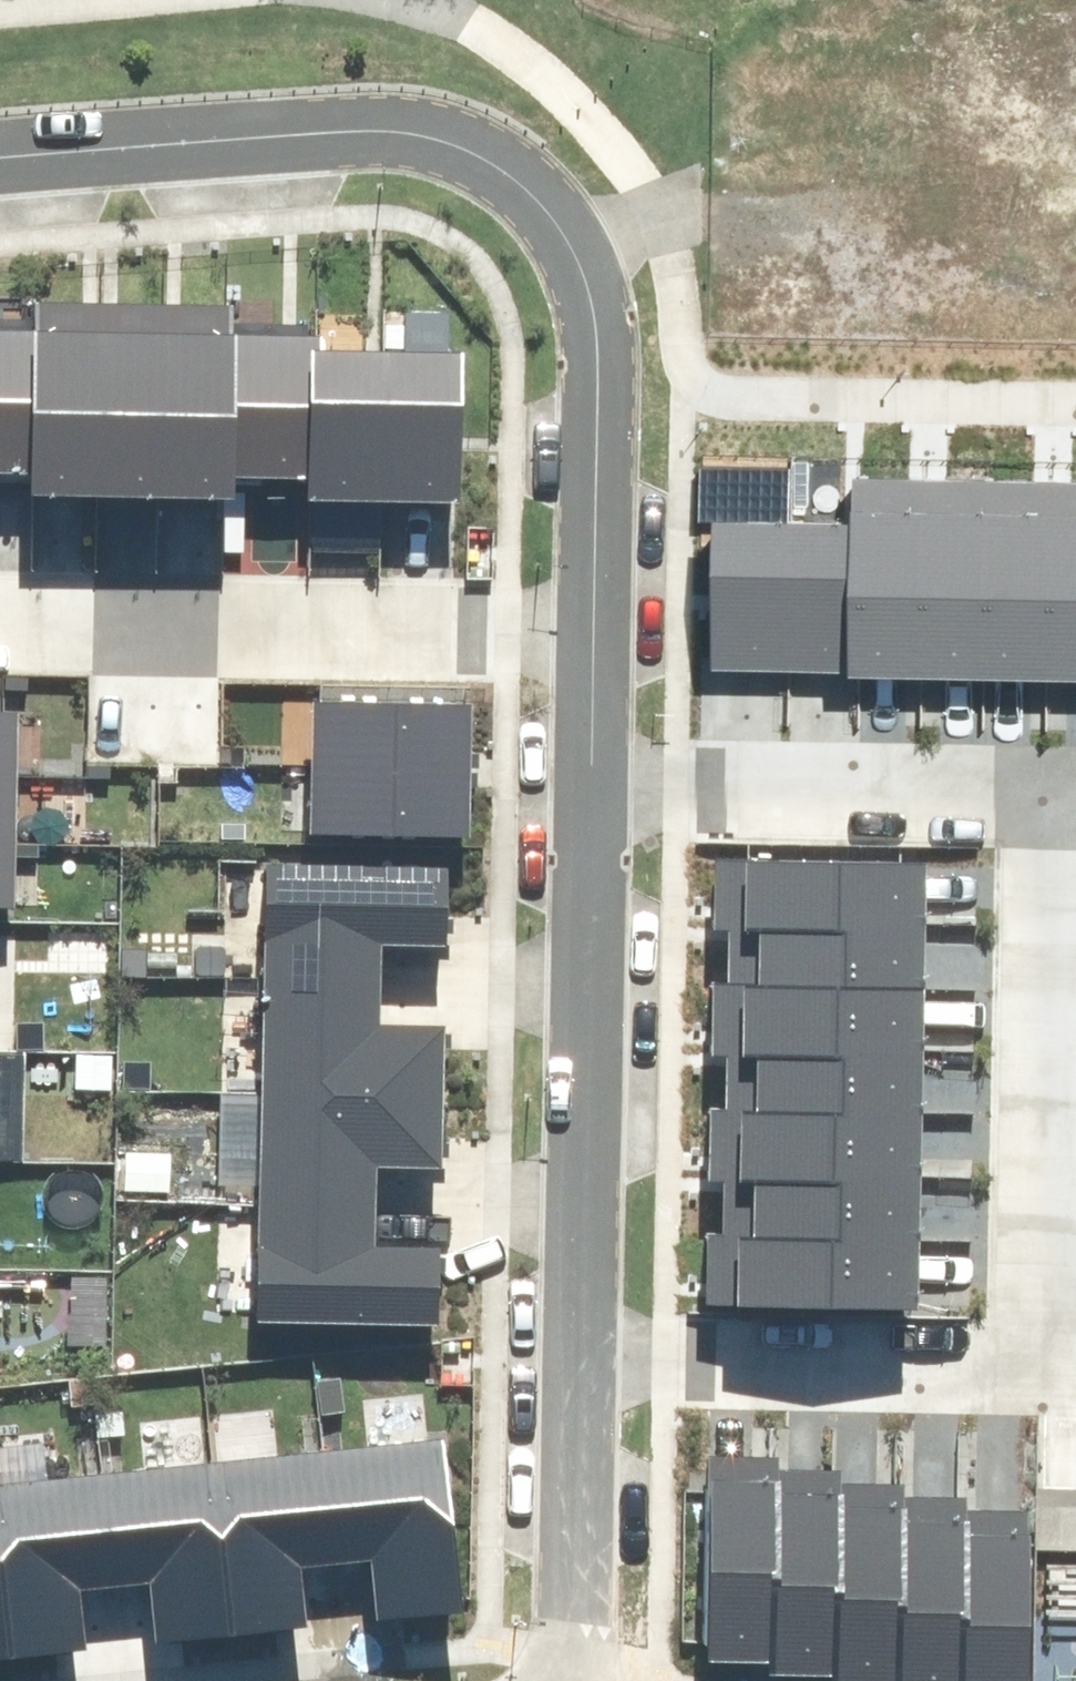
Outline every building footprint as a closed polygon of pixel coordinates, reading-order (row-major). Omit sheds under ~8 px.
[(233,297),(33,293),(32,321),(29,466),(29,484),(229,488),(229,469),(232,324),(233,297)] [(308,339),(305,489),(380,491),(384,317),(368,316),(367,341),(308,339)] [(384,317),(380,491),(454,492),(457,343),(401,341),(402,318),(384,317)] [(32,321),(0,320),(0,465),(29,466),(32,321)] [(308,325),(232,324),(229,469),(305,470),(308,325)] [(855,658),(923,658),(925,461),(856,460),(856,505),(855,658)] [(923,658),(991,659),(993,462),(925,461),(923,658)] [(991,659),(1059,659),(1061,461),(993,462),(991,659)] [(1075,659),(1075,461),(1061,461),(1059,659),(1075,659)] [(718,656),(786,657),(788,504),(720,504),(718,656)] [(786,657),(855,658),(856,505),(788,504),(786,657)] [(309,690),(307,755),(465,760),(469,695),(309,690)] [(11,768),(14,703),(0,703),(0,768),(11,768)] [(307,755),(305,819),(464,824),(465,760),(307,755)] [(9,833),(11,768),(0,768),(0,833),(9,833)] [(7,898),(9,833),(0,833),(0,898),(7,898)] [(739,846),(739,913),(752,913),(915,916),(916,849),(739,846)] [(268,849),(265,963),(372,966),(373,933),(444,935),(446,852),(381,851),(381,866),(356,865),(357,850),(304,849),(268,849)] [(915,916),(752,913),(751,974),(914,976),(915,916)] [(265,963),(263,1078),(441,1082),(443,1013),(371,1012),(372,966),(265,963)] [(738,973),(737,1041),(750,1041),(913,1043),(914,976),(751,974),(738,973)] [(913,1043),(750,1041),(749,1102),(912,1105),(913,1043)] [(263,1078),(261,1193),(367,1196),(368,1153),(440,1155),(441,1082),(263,1078)] [(737,1102),(735,1169),(752,1170),(911,1173),(912,1105),(749,1102),(737,1102)] [(911,1173),(752,1170),(750,1228),(910,1232),(911,1173)] [(261,1193),(258,1308),(437,1312),(437,1273),(438,1235),(367,1234),(367,1196),(261,1193)] [(732,1228),(730,1294),(908,1298),(910,1232),(750,1228),(732,1228)] [(456,1593),(438,1425),(326,1436),(338,1553),(372,1549),(377,1602),(456,1593)] [(338,1553),(326,1436),(214,1448),(232,1620),(302,1611),(296,1557),(338,1553)] [(710,1445),(703,1649),(764,1651),(771,1459),(771,1447),(710,1445)] [(232,1620),(214,1448),(102,1460),(115,1576),(150,1573),(156,1628),(232,1620)] [(764,1651),(764,1660),(825,1662),(832,1473),(832,1462),(771,1459),(764,1651)] [(102,1460),(0,1471),(0,1562),(8,1641),(84,1634),(78,1580),(115,1576),(102,1460)] [(825,1662),(825,1677),(891,1679),(898,1488),(898,1475),(832,1473),(825,1662)] [(891,1680),(952,1680),(959,1501),(959,1490),(898,1488),(891,1679),(891,1680)] [(1020,1503),(959,1501),(952,1680),(1014,1680),(1020,1503)] [(0,1562),(0,1642),(8,1641),(0,1562)]
